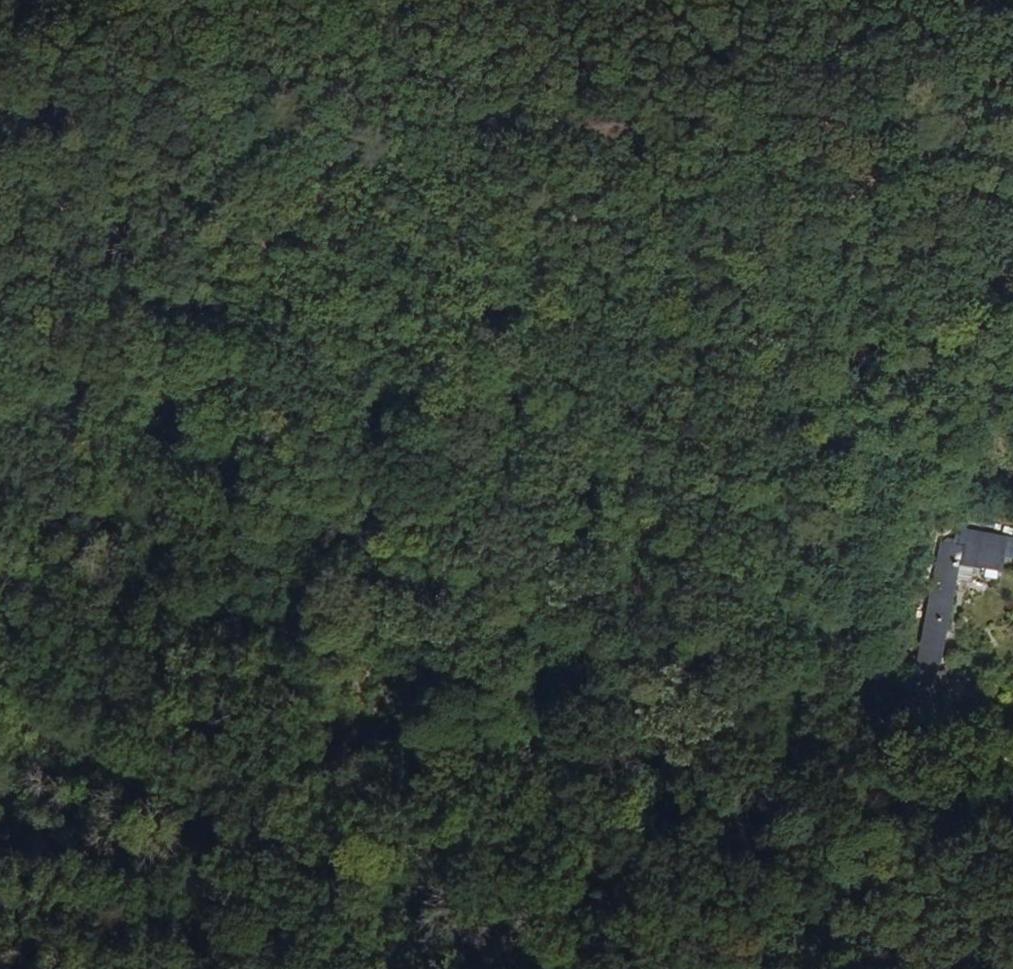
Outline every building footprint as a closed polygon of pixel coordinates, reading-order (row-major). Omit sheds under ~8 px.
[(976,629),(949,621),(955,592),(966,557),(1007,569),(1012,552),(1012,548),(1006,544),(1007,535),(988,529),(984,538),(971,536),(961,541),(951,537),(946,547),(945,555),(935,555),(901,692),(956,706),(976,629)]
